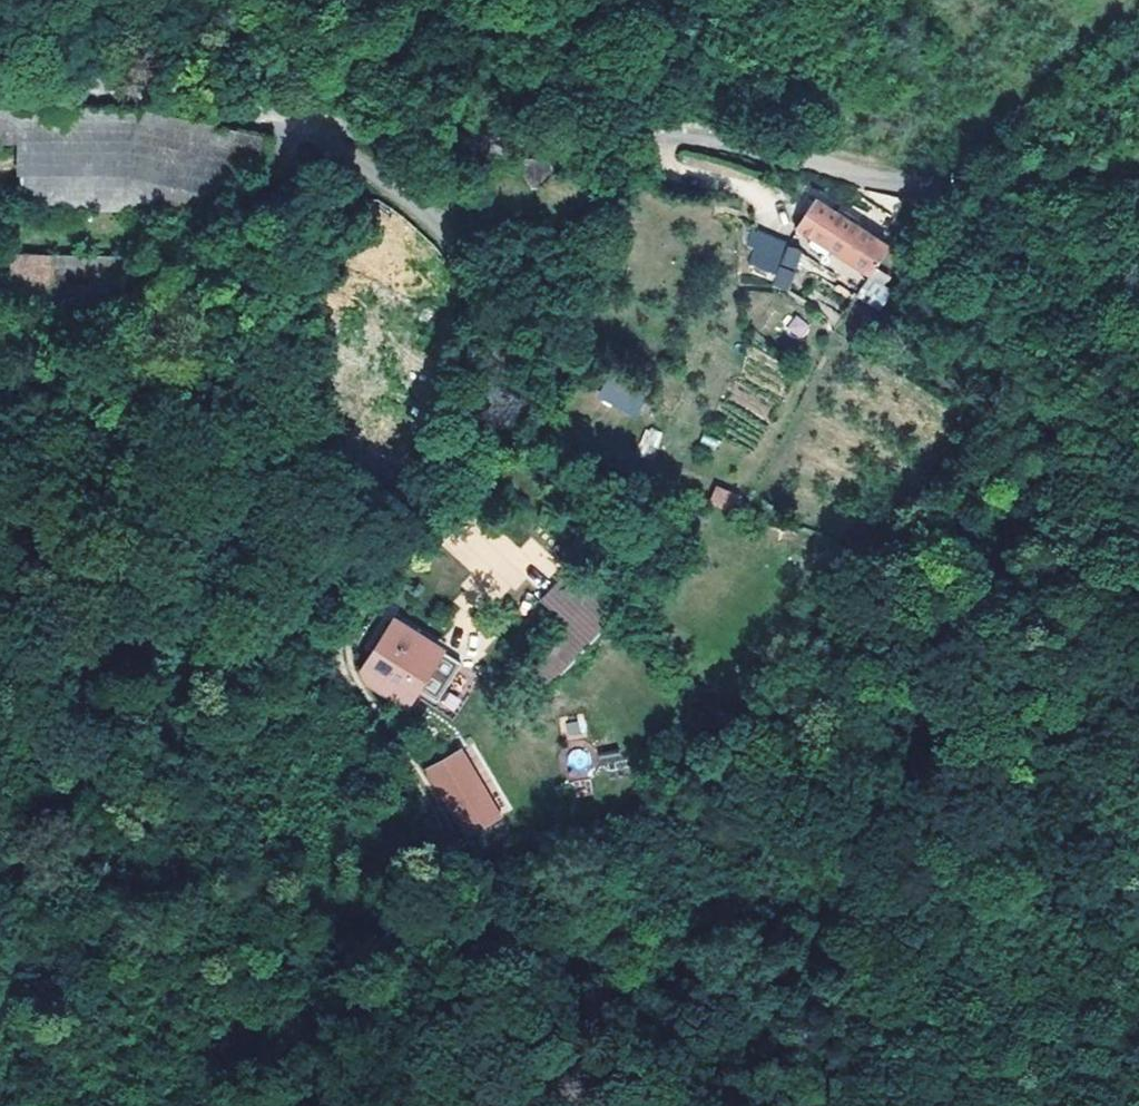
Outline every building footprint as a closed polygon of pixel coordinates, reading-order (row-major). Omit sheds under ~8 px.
[(780,241),(832,267),(848,239),(797,211),(780,241)] [(145,284),(135,234),(69,248),(80,298),(145,284)] [(38,306),(80,298),(69,248),(29,256),(38,306)] [(801,341),(811,325),(793,315),(783,331),(801,341)] [(636,415),(645,392),(606,376),(597,400),(636,415)] [(643,428),(640,451),(658,453),(661,430),(643,428)] [(734,511),(739,494),(714,486),(708,503),(734,511)] [(602,626),(554,582),(527,612),(549,634),(502,685),(529,709),(602,626)] [(367,700),(371,714),(413,736),(424,715),(444,725),(465,686),(394,648),(367,700)] [(582,717),(561,723),(567,740),(588,734),(582,717)] [(588,773),(592,752),(570,749),(566,770),(588,773)] [(598,752),(597,768),(624,769),(624,753),(598,752)] [(423,786),(466,844),(488,830),(449,769),(423,786)]
